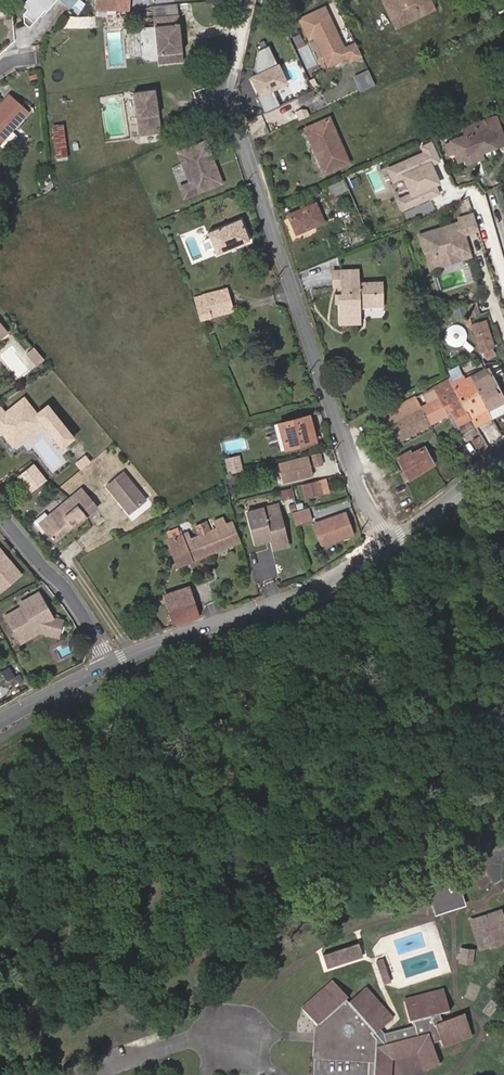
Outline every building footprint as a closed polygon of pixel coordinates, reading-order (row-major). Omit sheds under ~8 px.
[(24,5),(29,9),(25,14),(25,23),(31,28),(41,16),(46,10),(47,12),(57,0),(28,0),(24,5)] [(79,0),(61,0),(71,9),(79,0)] [(127,11),(128,12),(129,0),(95,0),(94,10),(95,10),(127,11)] [(430,0),(383,0),(396,27),(434,9),(430,0)] [(355,39),(344,43),(327,3),(298,15),(307,38),(314,36),(327,67),(361,53),(355,39)] [(182,62),(177,15),(166,16),(167,26),(154,27),(143,28),(139,33),(142,58),(147,62),(158,61),(157,55),(165,54),(166,64),(182,62)] [(126,18),(82,16),(81,26),(126,28),(126,18)] [(167,26),(166,16),(153,18),(154,27),(167,26)] [(251,116),(278,105),(271,87),(285,81),(270,43),(252,50),(260,69),(247,74),(254,90),(242,94),(251,116)] [(166,64),(165,54),(157,55),(158,61),(158,65),(166,64)] [(354,73),(361,88),(375,82),(368,67),(354,73)] [(144,134),(166,130),(158,88),(136,92),(144,134)] [(29,112),(10,95),(0,105),(0,142),(6,148),(16,136),(12,132),(29,112)] [(463,161),(481,154),(503,145),(503,138),(495,116),(463,129),(466,133),(449,140),(449,142),(445,144),(451,155),(454,154),(458,163),(463,161)] [(317,158),(341,148),(328,118),(304,129),(317,158)] [(67,158),(63,124),(52,126),(57,160),(67,158)] [(422,150),(385,165),(392,181),(402,177),(407,191),(396,195),(401,208),(441,193),(437,183),(440,181),(433,163),(441,159),(433,138),(419,143),(422,150)] [(206,143),(201,145),(217,185),(221,183),(206,143)] [(217,185),(201,145),(192,148),(178,154),(190,183),(180,187),(184,198),(205,190),(217,185)] [(348,163),(341,148),(317,158),(324,174),(348,163)] [(481,154),(463,161),(466,167),(484,160),(481,154)] [(352,195),(372,186),(365,169),(345,178),(352,195)] [(346,191),(342,180),(328,186),(332,197),(346,191)] [(324,223),(315,202),(288,213),(296,234),(324,223)] [(459,222),(441,228),(449,255),(459,252),(461,256),(469,253),(464,236),(479,231),(474,214),(458,218),(459,222)] [(250,242),(240,219),(207,234),(209,239),(204,241),(203,245),(206,251),(210,253),(215,251),(217,256),(250,242)] [(419,235),(428,266),(437,263),(436,259),(449,255),(441,228),(419,235)] [(459,252),(449,255),(452,263),(471,257),(469,253),(461,256),(459,252)] [(428,266),(430,269),(452,263),(449,255),(436,259),(437,263),(428,266)] [(338,293),(338,301),(339,324),(360,323),(360,307),(384,306),(383,282),(359,283),(358,269),(340,270),(341,287),(341,293),(338,293)] [(196,298),(202,321),(235,312),(231,299),(229,289),(228,287),(216,291),(195,297),(196,298)] [(479,348),(480,352),(492,346),(494,345),(486,321),(479,322),(472,325),(474,333),(479,348)] [(44,358),(33,346),(26,352),(37,364),(44,358)] [(493,347),(484,352),(486,357),(495,353),(493,347)] [(489,410),(503,403),(503,398),(489,368),(486,369),(487,374),(474,381),(489,410)] [(489,410),(474,381),(471,376),(465,379),(461,371),(458,373),(459,374),(449,379),(471,419),(475,426),(492,418),(489,410)] [(458,426),(471,419),(449,379),(432,388),(437,397),(448,415),(451,414),(458,426)] [(0,406),(0,431),(12,447),(44,423),(36,412),(25,397),(5,412),(0,406)] [(389,423),(421,406),(416,397),(383,414),(389,423)] [(431,425),(448,416),(448,415),(437,397),(421,406),(431,425)] [(48,403),(36,412),(44,423),(62,447),(74,438),(48,403)] [(402,441),(431,426),(431,425),(421,406),(389,423),(383,426),(393,444),(402,439),(402,441)] [(448,415),(448,416),(459,435),(475,426),(471,419),(458,426),(451,414),(448,415)] [(313,442),(307,418),(281,425),(282,431),(281,432),(286,450),(313,442)] [(487,447),(481,436),(473,440),(479,451),(487,447)] [(410,481),(434,465),(435,464),(426,447),(413,454),(412,451),(399,457),(401,460),(399,461),(405,472),(410,481)] [(322,465),(319,453),(311,455),(314,467),(322,465)] [(242,470),(239,456),(225,458),(228,473),(242,470)] [(283,483),(312,476),(307,456),(278,463),(283,483)] [(82,464),(75,458),(65,467),(72,473),(82,464)] [(48,479),(35,464),(18,477),(31,493),(48,479)] [(410,481),(405,472),(401,473),(407,483),(410,481)] [(124,473),(108,486),(131,513),(147,499),(124,473)] [(238,475),(229,477),(231,484),(240,482),(238,475)] [(321,482),(302,487),(306,499),(324,494),(321,482)] [(291,487),(283,490),(285,499),(294,497),(291,487)] [(83,488),(70,499),(85,518),(98,507),(83,488)] [(46,513),(35,522),(43,531),(46,529),(57,541),(85,518),(70,499),(48,517),(46,513)] [(279,504),(265,507),(267,513),(280,510),(279,504)] [(265,507),(249,512),(257,544),(274,540),(276,549),(290,546),(280,510),(267,513),(265,507)] [(311,509),(294,514),(297,525),(314,520),(311,509)] [(323,546),(354,534),(352,529),(347,518),(345,513),(315,524),(323,546)] [(199,539),(206,557),(241,542),(232,522),(227,524),(224,517),(214,522),(216,528),(198,536),(199,539)] [(178,568),(206,557),(199,539),(193,541),(189,532),(168,541),(178,568)] [(310,537),(301,539),(303,549),(313,547),(310,537)] [(20,574),(0,550),(0,591),(20,574)] [(278,564),(259,567),(261,579),(280,576),(278,564)] [(181,607),(193,603),(188,588),(176,593),(181,607)] [(60,634),(63,623),(61,619),(54,617),(53,618),(48,610),(49,609),(40,592),(21,603),(23,607),(7,616),(22,643),(32,637),(29,632),(37,628),(60,634)] [(181,607),(176,593),(165,597),(169,611),(181,607)] [(169,611),(174,626),(198,618),(193,603),(181,607),(169,611)] [(32,637),(41,631),(60,636),(60,634),(37,628),(29,632),(32,637)] [(463,902),(455,878),(428,887),(435,911),(463,902)] [(501,911),(490,915),(492,922),(485,925),(482,917),(471,921),(480,948),(491,945),(490,943),(498,941),(499,942),(503,941),(503,922),(501,911)] [(492,922),(490,915),(482,917),(485,925),(492,922)] [(328,968),(364,956),(360,943),(324,955),(328,968)] [(471,963),(472,951),(463,949),(461,962),(471,963)] [(385,967),(386,967),(383,958),(382,959),(377,961),(380,969),(382,976),(386,975),(383,968),(385,967)] [(391,981),(386,967),(385,967),(383,968),(386,975),(382,976),(385,983),(391,981)] [(393,1061),(417,1054),(423,1070),(439,1064),(432,1044),(440,1041),(443,1048),(472,1038),(464,1016),(443,1024),(440,1015),(448,1012),(443,991),(404,1001),(410,1022),(412,1022),(414,1027),(384,1035),(380,1030),(392,1020),(366,989),(349,1003),(346,1000),(348,999),(332,982),(303,1009),(318,1026),(316,1058),(370,1062),(369,1074),(391,1074),(393,1061)]
